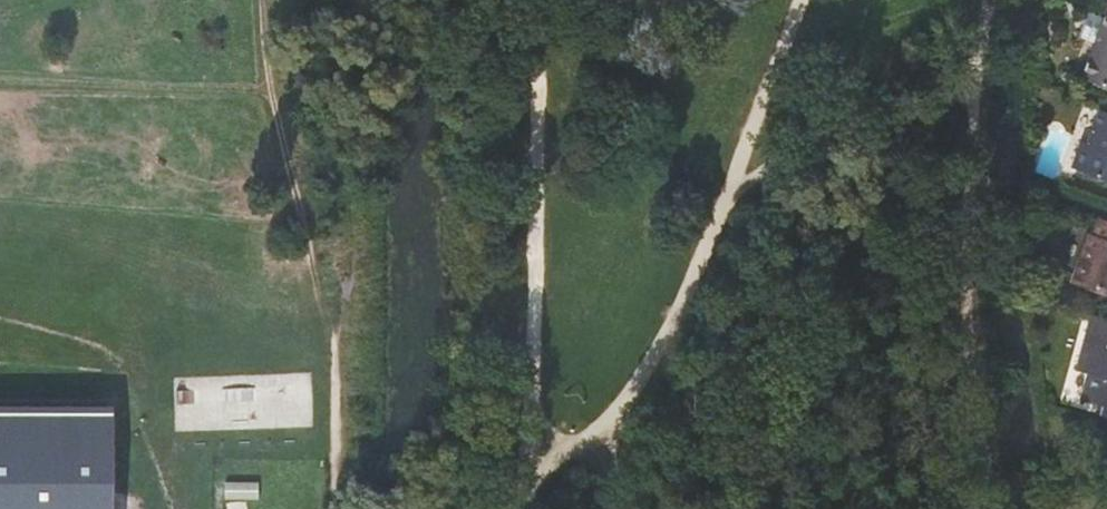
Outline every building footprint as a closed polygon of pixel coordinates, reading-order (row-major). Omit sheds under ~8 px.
[(1106,11),(1081,82),(1106,91),(1106,11)] [(1091,111),(1079,145),(1069,149),(1064,163),(1067,170),(1106,185),(1106,117),(1091,111)] [(1094,220),(1087,239),(1085,238),(1067,287),(1106,301),(1106,225),(1094,220)] [(1084,316),(1070,371),(1083,374),(1076,398),(1095,403),(1093,413),(1106,417),(1106,322),(1084,316)] [(118,403),(0,402),(0,508),(115,508),(118,403)] [(259,500),(259,483),(225,483),(226,500),(259,500)]
